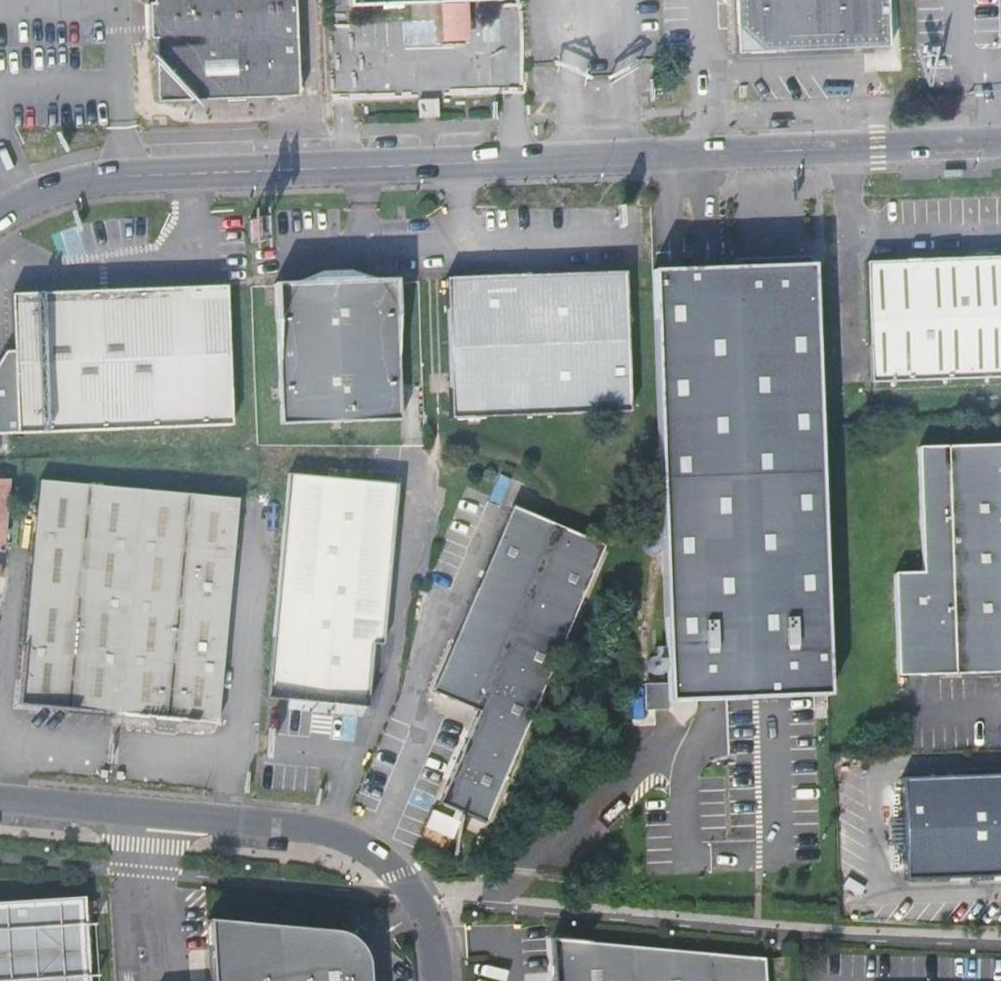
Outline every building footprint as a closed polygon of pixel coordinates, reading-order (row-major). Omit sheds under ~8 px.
[(158,101),(277,97),(299,96),(295,0),(153,0),(153,4),(148,5),(149,26),(149,38),(155,37),(158,101)] [(446,23),(466,23),(465,3),(469,3),(501,2),(501,0),(352,0),(352,7),(439,4),(444,3),(446,23)] [(890,50),(888,0),(737,0),(739,55),(890,50)] [(471,40),(469,3),(465,3),(466,23),(446,23),(444,3),(439,4),(441,41),(471,40)] [(519,86),(532,86),(531,68),(519,68),(519,86)] [(418,99),(418,117),(431,116),(439,116),(439,98),(418,99)] [(867,262),(872,382),(1000,377),(1000,258),(867,262)] [(674,270),(651,271),(658,435),(671,704),(684,703),(773,699),(815,697),(828,696),(820,457),(813,265),(806,265),(806,259),(799,259),(799,266),(769,267),(736,268),(736,261),(729,262),(729,268),(699,270),(679,270),(674,270)] [(325,273),(297,284),(276,284),(281,421),(400,417),(395,280),(376,281),(350,272),(349,268),(325,269),(325,273)] [(447,279),(452,415),(630,408),(625,271),(447,279)] [(15,295),(7,351),(0,362),(0,432),(19,431),(232,423),(227,287),(15,295)] [(919,446),(923,571),(894,572),(894,595),(897,675),(925,674),(1000,672),(1000,444),(919,446)] [(396,484),(288,474),(267,697),(367,707),(373,642),(383,643),(396,484)] [(4,546),(10,480),(0,478),(0,550),(4,546)] [(85,713),(119,716),(139,492),(39,482),(19,706),(54,710),(57,712),(59,714),(59,718),(57,722),(78,724),(79,720),(80,717),(83,714),(83,713),(85,713)] [(238,501),(139,492),(119,716),(153,719),(155,720),(157,722),(158,724),(158,727),(157,731),(166,731),(177,732),(177,730),(179,726),(181,723),(184,722),(192,722),(217,725),(220,693),(238,501)] [(531,508),(446,691),(493,713),(459,786),(451,803),(496,823),(622,550),(531,508)] [(905,879),(1000,875),(1000,774),(901,779),(905,879)] [(84,898),(0,903),(0,980),(89,980),(84,898)] [(212,980),(369,980),(368,967),(368,962),(367,959),(366,956),(365,954),(364,952),(363,949),(361,947),(360,945),(358,943),(356,941),(354,939),(352,938),(349,937),(347,935),(345,934),(342,933),(339,933),(337,932),(334,931),(332,931),(207,920),(212,980)] [(565,980),(765,980),(764,958),(565,941),(565,980)]
